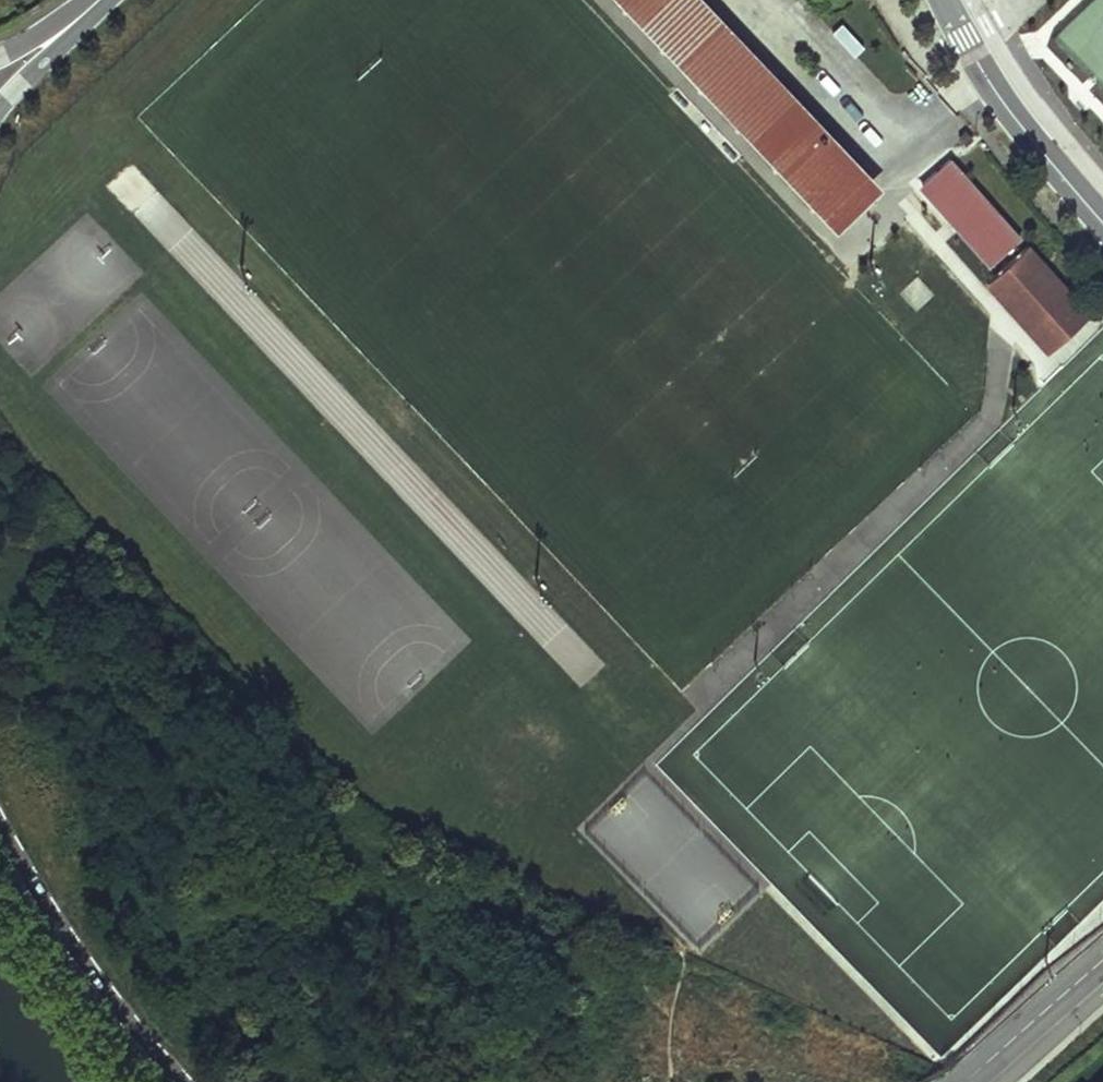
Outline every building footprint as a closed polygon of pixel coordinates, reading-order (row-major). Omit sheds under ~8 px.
[(702,0),(614,0),(835,232),(882,188),(702,0)] [(852,54),(863,44),(842,21),(831,31),(852,54)] [(1021,238),(950,158),(917,187),(988,267),(1021,238)] [(1090,313),(1029,245),(985,285),(1046,353),(1090,313)] [(916,311),(933,295),(917,278),(900,293),(916,311)]
